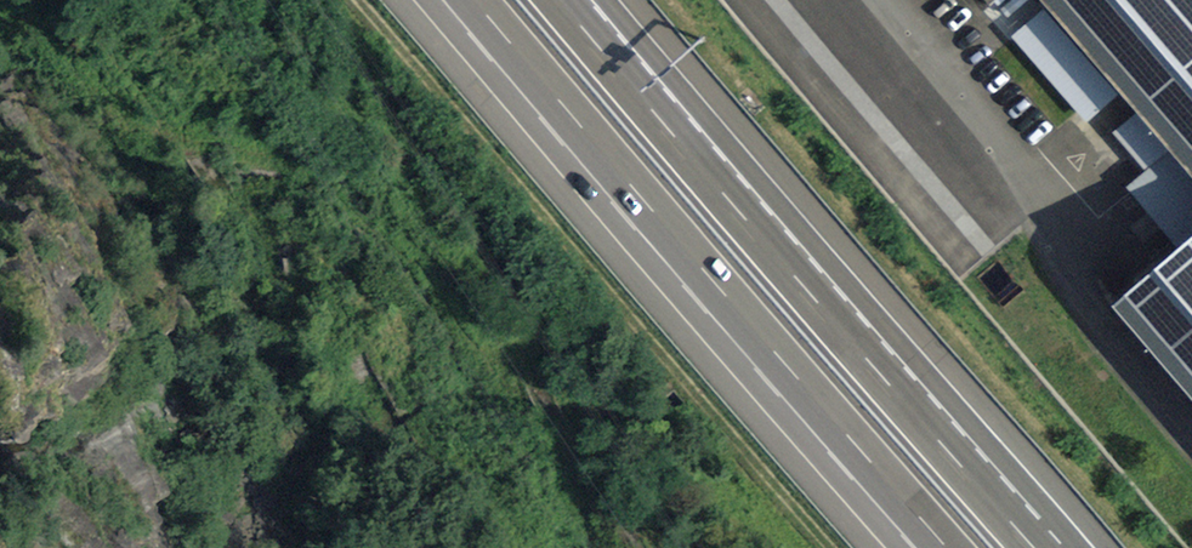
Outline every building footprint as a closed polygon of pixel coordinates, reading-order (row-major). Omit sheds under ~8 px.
[(1191,186),(1191,0),(1032,0),(1191,186)] [(1113,320),(1191,412),(1191,253),(1113,320)]
